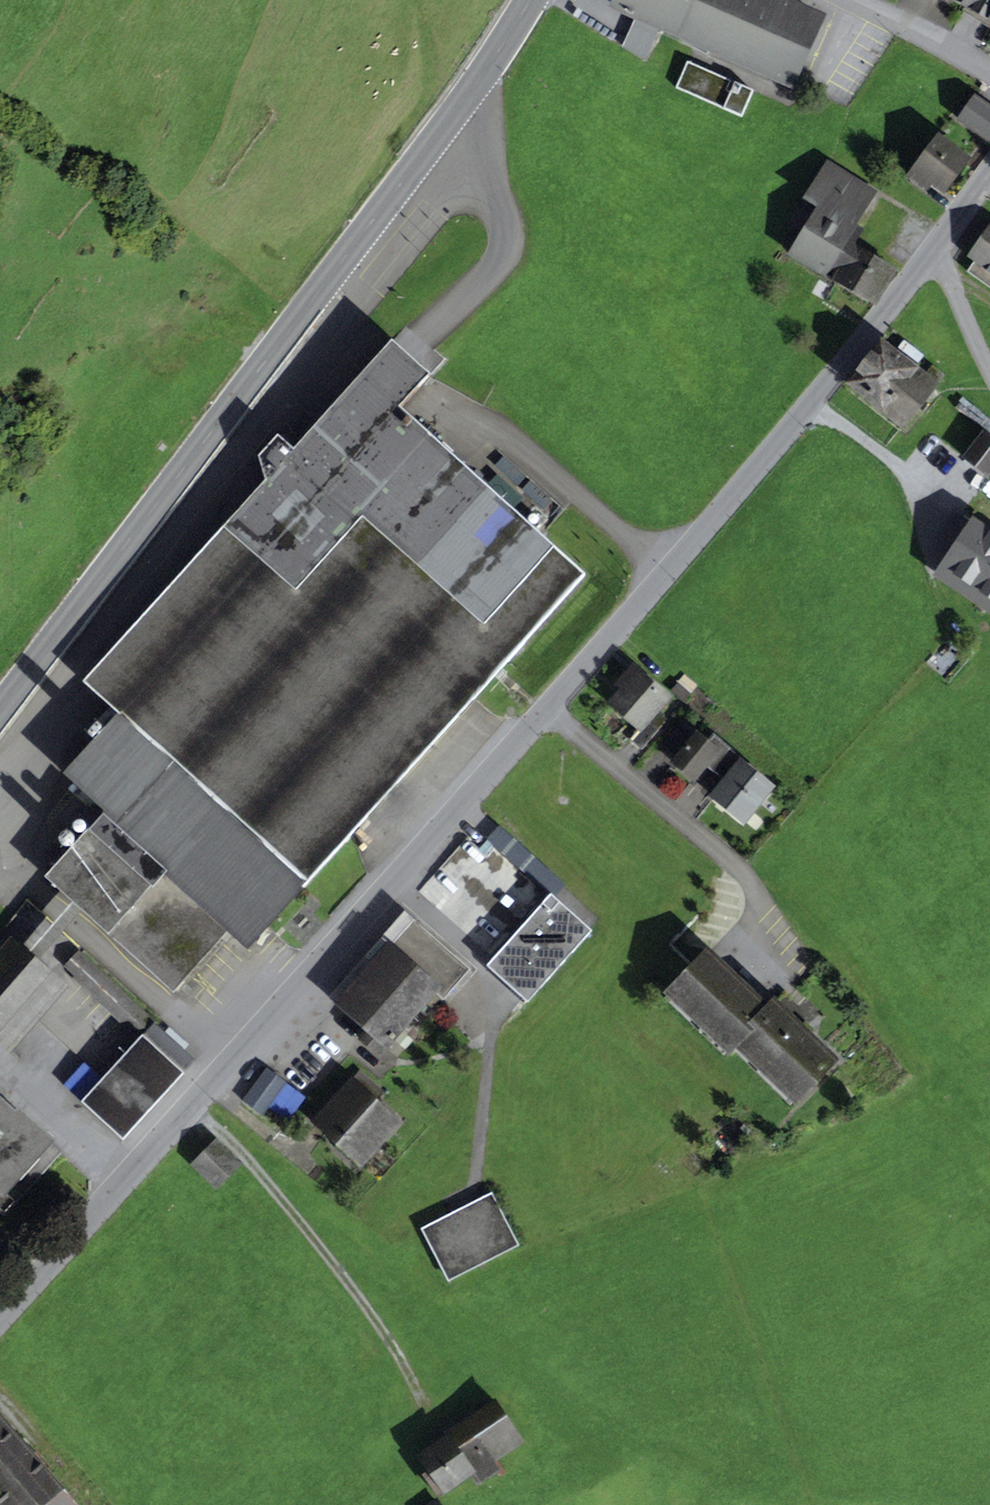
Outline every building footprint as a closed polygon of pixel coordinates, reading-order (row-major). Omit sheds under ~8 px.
[(636,15),(638,16),(643,18),(660,26),(791,83),(795,73),(820,19),(778,0),(623,0),(620,8),(621,8),(620,12),(635,18),(636,15)] [(966,5),(967,5),(989,19),(989,0),(969,0),(966,5)] [(989,25),(989,19),(967,5),(963,13),(988,27),(989,25)] [(634,24),(624,47),(644,60),(656,34),(660,26),(643,18),(638,16),(634,24)] [(753,91),(687,62),(676,88),(742,117),(753,91)] [(987,139),(989,134),(989,109),(969,95),(954,116),(987,139)] [(938,139),(910,176),(924,187),(929,180),(942,189),(965,160),(938,139)] [(873,193),(828,166),(807,200),(821,209),(822,208),(853,226),(873,193)] [(853,226),(822,208),(821,209),(792,256),(823,275),(823,274),(853,226)] [(894,271),(853,246),(862,232),(853,226),(823,274),(832,279),(834,276),(875,301),(894,271)] [(970,257),(975,261),(989,271),(989,228),(970,257)] [(989,288),(989,271),(975,261),(967,272),(989,288)] [(47,878),(73,901),(83,909),(173,990),(190,972),(229,928),(248,947),(584,575),(400,409),(430,375),(392,340),(292,450),(285,444),(277,437),(259,458),(265,480),(83,682),(121,716),(117,720),(115,719),(67,773),(108,810),(47,878)] [(925,356),(904,340),(899,347),(921,363),(925,356)] [(849,383),(902,425),(934,385),(881,343),(849,383)] [(987,475),(989,472),(989,437),(984,433),(965,457),(987,475)] [(974,524),(946,565),(980,588),(984,584),(989,588),(989,535),(974,524)] [(642,749),(659,729),(648,720),(666,698),(631,668),(619,683),(625,688),(613,703),(641,727),(630,739),(642,749)] [(663,746),(678,758),(697,735),(698,734),(682,722),(663,746)] [(88,734),(95,740),(103,730),(96,725),(88,734)] [(694,779),(706,765),(722,744),(713,736),(707,744),(697,735),(678,758),(674,762),(694,779)] [(742,766),(744,762),(722,744),(706,765),(726,782),(715,796),(743,819),(769,788),(742,766)] [(74,829),(78,833),(84,831),(85,825),(80,821),(75,823),(74,829)] [(72,835),(64,833),(60,840),(62,847),(70,848),(75,842),(72,835)] [(419,892),(493,959),(535,912),(518,896),(529,884),(530,879),(528,876),(493,845),(485,854),(467,838),(419,892)] [(535,912),(550,895),(528,876),(530,879),(529,884),(518,896),(535,912)] [(535,912),(493,959),(487,966),(528,1003),(592,931),(551,895),(550,895),(535,912)] [(34,963),(83,909),(73,901),(26,956),(34,963)] [(329,997),(340,1008),(409,930),(428,946),(431,942),(463,970),(443,993),(438,989),(435,992),(443,1000),(469,970),(404,912),(329,997)] [(435,992),(438,989),(443,993),(463,970),(431,942),(428,946),(409,930),(340,1008),(368,1032),(385,1047),(386,1048),(435,992)] [(796,1101),(835,1061),(804,1031),(774,1002),(767,1010),(736,979),(708,953),(669,993),(670,994),(728,1050),(729,1051),(731,1049),(736,1044),(795,1100),(796,1101)] [(122,1140),(194,1062),(78,956),(67,968),(142,1036),(81,1102),(122,1140)] [(723,1056),(728,1050),(670,994),(664,1000),(723,1056)] [(379,1054),(385,1047),(368,1032),(362,1039),(379,1054)] [(789,1106),(795,1100),(736,1044),(731,1049),(789,1106)] [(266,1069),(243,1101),(262,1115),(286,1083),(266,1069)] [(339,1142),(361,1162),(397,1123),(373,1102),(368,1098),(377,1088),(360,1072),(316,1121),(339,1142)] [(368,1098),(373,1102),(381,1092),(377,1088),(368,1098)] [(3,1214),(59,1153),(18,1115),(15,1118),(0,1105),(0,1211),(3,1214)] [(355,1169),(361,1162),(339,1142),(333,1149),(355,1169)] [(217,1143),(195,1165),(216,1185),(238,1163),(217,1143)] [(449,1278),(516,1244),(491,1195),(424,1229),(449,1278)] [(522,1441),(498,1404),(448,1438),(473,1474),(478,1482),(496,1470),(491,1462),(522,1441)] [(0,1419),(0,1504),(1,1504),(73,1504),(0,1419)] [(445,1491),(446,1492),(473,1474),(448,1438),(421,1456),(434,1475),(427,1480),(438,1496),(445,1491)]
